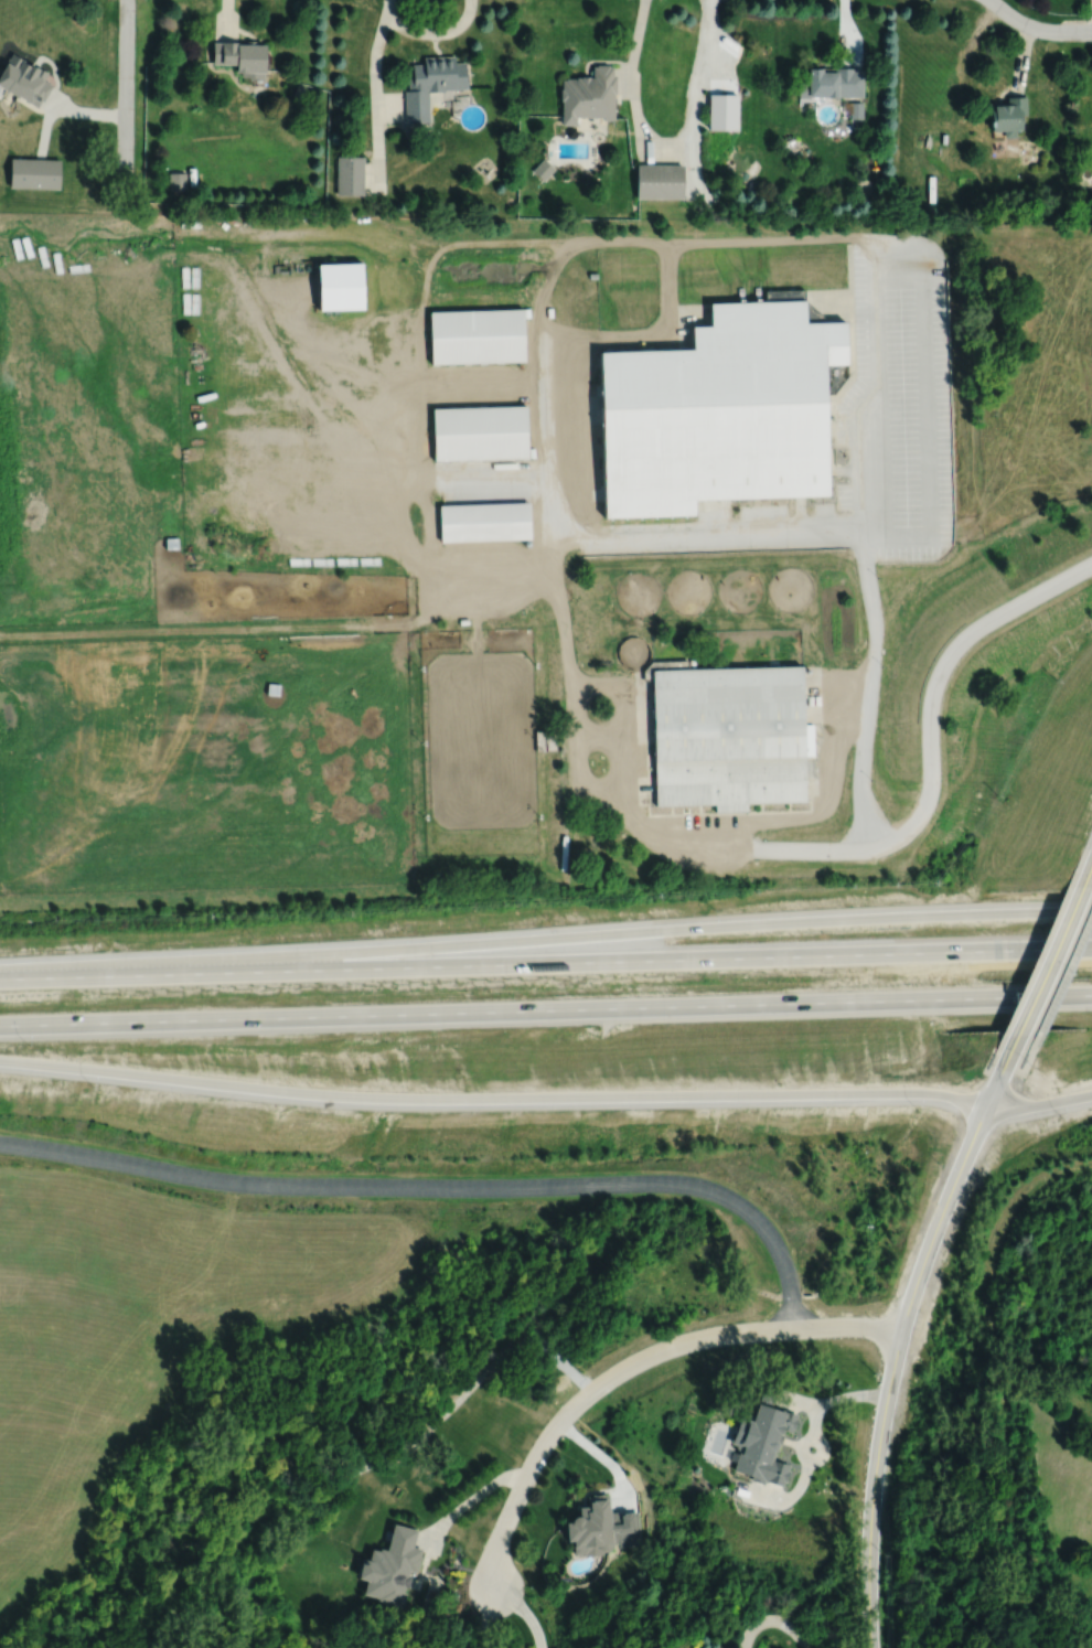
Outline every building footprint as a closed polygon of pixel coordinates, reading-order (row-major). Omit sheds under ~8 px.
[(264,43),(212,42),(212,64),(235,64),(235,76),(264,77),(264,43)] [(38,107),(51,83),(43,80),(46,72),(9,53),(0,72),(0,87),(38,107)] [(405,123),(428,122),(427,90),(466,89),(465,61),(454,62),(453,55),(423,56),(423,63),(411,64),(411,73),(407,73),(407,89),(403,89),(405,123)] [(613,118),(614,64),(593,64),(592,77),(561,77),(560,125),(576,125),(576,117),(613,118)] [(863,97),(863,69),(807,68),(807,80),(798,79),(797,96),(863,97)] [(707,129),(736,129),(737,94),(708,93),(707,129)] [(1025,96),(1004,97),(1004,104),(990,104),(991,131),(1003,131),(1003,138),(1018,137),(1018,115),(1026,115),(1025,96)] [(846,118),(862,118),(862,101),(846,102),(846,118)] [(362,195),(363,156),(336,156),(336,195),(362,195)] [(59,189),(60,159),(9,158),(9,187),(59,189)] [(553,169),(543,158),(531,169),(542,180),(553,169)] [(682,164),(636,164),(635,198),(682,198),(682,164)] [(361,262),(317,263),(318,309),(362,309),(361,262)] [(429,311),(430,364),(524,361),(522,308),(429,311)] [(433,461),(527,458),(526,405),(432,408),(433,461)] [(529,538),(528,501),(438,504),(439,541),(529,538)] [(651,669),(654,805),(714,804),(714,811),(746,811),(746,803),(805,801),(804,755),(813,755),(812,724),(803,724),(801,665),(651,669)] [(553,749),(554,730),(535,730),(535,748),(553,749)] [(760,1392),(757,1402),(756,1402),(752,1414),(749,1413),(745,1415),(743,1416),(738,1415),(729,1442),(735,1444),(735,1445),(737,1449),(739,1451),(732,1469),(751,1476),(750,1480),(762,1484),(764,1480),(782,1486),(783,1481),(785,1483),(789,1470),(788,1469),(789,1464),(772,1458),(774,1451),(777,1451),(779,1444),(780,1444),(783,1435),(782,1434),(783,1430),(791,1433),(792,1430),(793,1430),(797,1417),(795,1417),(796,1414),(771,1405),(773,1396),(760,1392)] [(577,1517),(575,1517),(574,1517),(571,1517),(569,1518),(568,1520),(566,1522),(561,1523),(564,1541),(569,1541),(570,1549),(571,1548),(572,1555),(581,1554),(582,1556),(601,1555),(601,1552),(608,1551),(611,1547),(611,1543),(618,1543),(618,1545),(641,1544),(638,1511),(609,1512),(607,1495),(602,1495),(601,1494),(590,1495),(590,1496),(586,1497),(587,1506),(576,1507),(577,1517)] [(394,1524),(387,1551),(379,1550),(379,1552),(372,1550),(368,1561),(363,1560),(357,1580),(366,1582),(363,1595),(377,1598),(377,1602),(404,1608),(407,1594),(404,1593),(405,1587),(408,1588),(411,1576),(408,1575),(409,1571),(417,1572),(421,1556),(420,1556),(422,1549),(413,1547),(417,1530),(394,1524)]
